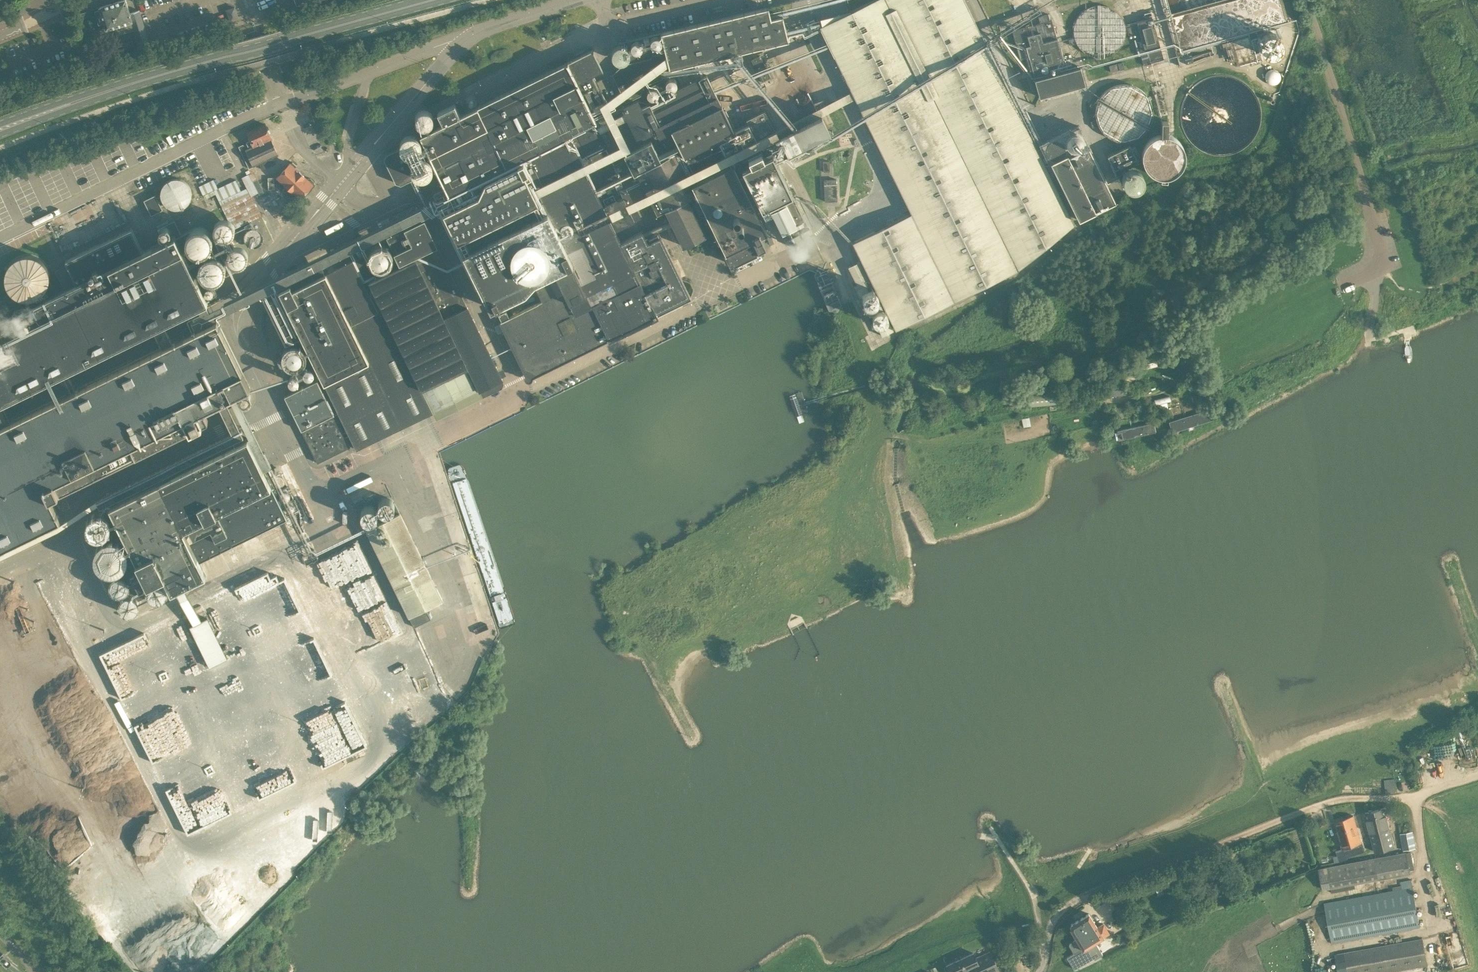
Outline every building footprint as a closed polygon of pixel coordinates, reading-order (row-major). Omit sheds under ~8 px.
[(126,23),(131,21),(139,45),(150,42),(140,10),(130,13),(126,0),(122,0),(100,7),(101,9),(95,11),(101,29),(106,28),(106,29),(117,26),(118,29),(127,26),(126,23)] [(954,301),(1017,269),(1074,224),(964,0),(873,0),(819,26),(954,301)] [(664,77),(662,70),(790,39),(784,15),(772,18),(769,6),(661,32),(661,33),(619,43),(624,64),(623,64),(613,74),(627,102),(642,94),(645,85),(664,77)] [(227,10),(231,21),(238,18),(235,7),(227,10)] [(1124,36),(1125,31),(1124,26),(1120,18),(1119,16),(1115,12),(1110,9),(1105,7),(1099,7),(1094,8),(1089,10),(1084,13),(1080,17),(1077,21),(1075,26),(1075,32),(1075,37),(1076,41),(1078,44),(1080,47),(1083,50),(1087,53),(1090,55),(1094,56),(1097,57),(1103,57),(1106,56),(1110,55),(1115,52),(1117,49),(1120,47),(1122,43),(1123,40),(1124,36)] [(1132,24),(1140,51),(1144,50),(1145,50),(1160,46),(1152,17),(1137,22),(1137,23),(1132,24)] [(1034,79),(1039,97),(1085,84),(1080,66),(1066,70),(1057,38),(1056,38),(1051,20),(1021,28),(1016,30),(1018,39),(1024,37),(1026,46),(1025,47),(1034,79)] [(1262,54),(1265,56),(1268,57),(1272,58),(1275,57),(1278,55),(1281,52),(1282,48),(1281,44),(1280,41),(1278,38),(1274,36),(1271,36),(1267,36),(1264,38),(1262,40),(1260,44),(1260,47),(1260,50),(1262,54)] [(131,41),(120,44),(122,50),(133,47),(131,41)] [(541,221),(468,257),(500,321),(499,321),(526,374),(532,376),(609,339),(657,316),(657,315),(691,298),(659,232),(645,238),(642,231),(620,241),(615,230),(640,218),(606,147),(608,146),(595,120),(611,112),(605,100),(589,107),(581,90),(606,78),(592,49),(420,134),(423,140),(416,144),(423,158),(429,171),(436,167),(449,193),(520,157),(524,166),(539,196),(546,211),(538,215),(541,221)] [(751,60),(759,76),(768,72),(760,55),(751,60)] [(1109,66),(1111,72),(1119,70),(1118,63),(1109,66)] [(1281,78),(1282,75),(1281,73),(1279,71),(1277,69),(1275,68),(1272,68),(1269,69),(1267,71),(1266,73),(1265,76),(1265,78),(1266,81),(1268,83),(1271,84),(1274,84),(1276,84),(1279,83),(1280,81),(1281,78)] [(1255,94),(1243,79),(1216,73),(1200,79),(1185,90),(1179,118),(1185,135),(1197,150),(1196,155),(1202,162),(1208,160),(1214,168),(1216,175),(1227,171),(1235,172),(1235,170),(1241,165),(1244,166),(1252,163),(1255,160),(1257,153),(1254,153),(1263,114),(1255,94)] [(755,237),(770,230),(768,227),(775,223),(770,212),(761,217),(750,195),(776,181),(757,141),(775,132),(769,120),(751,129),(748,124),(734,131),(722,106),(754,90),(749,80),(710,100),(699,79),(649,104),(645,97),(623,107),(638,138),(656,129),(669,155),(636,171),(657,213),(665,209),(683,246),(706,235),(688,198),(697,194),(731,264),(762,249),(755,237)] [(1150,118),(1150,112),(1149,107),(1146,99),(1144,97),(1140,93),(1135,90),(1130,88),(1124,87),(1118,88),(1113,90),(1108,93),(1104,97),(1101,102),(1099,108),(1098,113),(1099,119),(1100,123),(1102,126),(1104,129),(1106,132),(1111,136),(1114,137),(1118,138),(1122,139),(1128,139),(1131,138),(1135,137),(1140,134),(1143,131),(1145,129),(1147,125),(1149,122),(1150,118)] [(778,136),(786,154),(830,132),(821,115),(778,136)] [(1041,143),(1079,221),(1120,201),(1083,123),(1041,143)] [(251,140),(246,142),(249,148),(246,149),(253,165),(262,161),(265,168),(275,163),(272,157),(278,154),(271,138),(265,124),(248,132),(251,140)] [(1186,161),(1186,157),(1185,152),(1182,146),(1181,144),(1178,141),(1174,138),(1169,137),(1165,137),(1160,137),(1156,139),(1152,141),(1149,145),(1146,148),(1145,153),(1144,157),(1145,162),(1145,165),(1147,167),(1149,170),(1151,173),(1154,176),(1157,177),(1160,178),(1163,178),(1168,178),(1171,178),(1174,177),(1178,174),(1180,172),(1182,170),(1184,167),(1185,164),(1186,161)] [(1143,175),(1143,174),(1142,173),(1142,172),(1141,171),(1141,170),(1140,169),(1139,168),(1138,167),(1137,167),(1136,166),(1135,166),(1134,166),(1133,166),(1133,165),(1138,163),(1137,160),(1140,159),(1138,156),(1140,155),(1136,144),(1132,146),(1131,144),(1108,155),(1115,170),(1122,182),(1122,183),(1123,183),(1123,184),(1124,185),(1125,185),(1126,186),(1126,187),(1127,187),(1128,187),(1129,188),(1130,188),(1131,188),(1132,188),(1133,188),(1134,188),(1135,187),(1136,187),(1137,187),(1138,186),(1139,185),(1140,184),(1141,184),(1141,183),(1142,182),(1142,181),(1142,180),(1143,179),(1143,178),(1143,177),(1143,176),(1143,175)] [(307,179),(295,167),(296,166),(292,162),(291,163),(290,163),(277,177),(287,185),(283,189),(294,199),(297,195),(300,197),(307,189),(308,189),(311,189),(314,186),(314,181),(311,178),(308,178),(307,179)] [(500,215),(539,196),(524,166),(486,185),(443,207),(458,236),(500,215)] [(253,181),(259,194),(264,192),(257,179),(253,181)] [(824,180),(825,200),(837,199),(836,179),(824,180)] [(232,230),(262,216),(248,188),(241,191),(235,180),(218,188),(213,180),(199,186),(203,195),(214,190),(232,230)] [(192,200),(190,192),(184,187),(176,185),(169,187),(163,193),(162,201),(164,208),(170,214),(178,216),(185,213),(191,207),(192,200)] [(163,210),(156,195),(144,200),(151,216),(163,210)] [(399,264),(437,245),(424,219),(404,228),(411,244),(393,253),(399,264)] [(208,302),(206,297),(216,292),(212,283),(201,289),(196,277),(207,271),(209,273),(211,274),(214,274),(217,272),(221,273),(225,280),(240,272),(237,265),(238,262),(241,261),(243,259),(244,257),(244,255),(244,252),(242,250),(241,249),(239,249),(237,248),(235,249),(228,234),(230,232),(231,231),(231,228),(231,226),(230,224),(228,223),(226,222),(224,221),(223,222),(221,222),(220,223),(219,224),(218,226),(218,227),(218,229),(218,230),(211,233),(211,232),(208,229),(205,227),(200,226),(196,227),(181,234),(175,222),(159,230),(164,240),(143,250),(131,228),(65,260),(66,262),(53,268),(63,289),(23,309),(21,304),(0,314),(0,403),(208,302)] [(391,259),(389,253),(383,249),(377,249),(371,252),(368,257),(367,263),(370,269),(375,273),(382,273),(387,270),(391,265),(391,259)] [(29,250),(22,251),(16,253),(12,258),(8,263),(7,270),(7,276),(10,282),(15,287),(21,291),(28,292),(35,290),(41,286),(46,281),(48,274),(48,267),(45,260),(41,255),(35,252),(29,250)] [(290,284),(279,289),(282,294),(267,302),(272,313),(267,316),(263,316),(261,317),(259,321),(258,324),(260,328),(264,330),(268,331),(271,329),(273,326),(277,324),(285,335),(298,329),(356,449),(502,379),(479,331),(456,343),(415,258),(369,280),(358,259),(293,289),(290,284)] [(10,553),(6,545),(60,519),(51,499),(202,425),(201,423),(208,420),(203,410),(250,387),(217,320),(0,426),(0,558),(10,553)] [(307,370),(305,364),(301,360),(295,358),(289,360),(284,365),(283,371),(285,377),(289,381),(296,383),(302,381),(306,376),(307,370)] [(284,396),(317,463),(350,447),(317,380),(284,396)] [(1167,397),(1153,401),(1174,463),(1219,438),(1205,386),(1167,397)] [(1027,393),(1029,407),(1059,404),(1058,390),(1027,393)] [(1153,401),(1103,407),(1122,479),(1130,482),(1139,481),(1174,463),(1153,401)] [(268,480),(248,437),(182,469),(180,465),(157,475),(145,480),(146,481),(135,486),(137,491),(110,505),(111,506),(104,510),(103,512),(101,512),(98,512),(96,512),(91,514),(89,517),(87,522),(86,526),(87,530),(90,533),(93,536),(96,537),(99,537),(103,537),(103,539),(102,540),(98,543),(97,545),(95,549),(94,554),(95,561),(97,565),(102,570),(105,571),(109,572),(114,572),(115,574),(114,575),(111,577),(109,581),(109,584),(109,587),(111,590),(114,593),(118,595),(122,595),(124,594),(121,597),(119,601),(119,605),(120,608),(122,611),(125,613),(129,614),(132,614),(136,613),(139,610),(139,608),(140,605),(140,603),(140,602),(139,599),(146,596),(141,586),(198,557),(200,561),(300,512),(281,474),(268,480)] [(375,522),(377,525),(366,530),(409,618),(442,601),(393,500),(391,498),(389,497),(387,497),(384,497),(380,499),(378,501),(378,504),(377,506),(378,508),(378,509),(377,510),(376,509),(374,507),(372,506),(370,506),(367,506),(365,506),(363,508),(361,510),(360,512),(360,515),(361,519),(363,522),(366,524),(369,524),(373,523),(374,523),(375,522)] [(320,766),(366,746),(345,699),(334,704),(336,709),(319,716),(332,746),(315,754),(320,766)] [(282,773),(253,785),(257,794),(288,782),(285,773),(282,774),(282,773)] [(1394,779),(1384,780),(1386,794),(1396,793),(1394,779)] [(178,785),(166,790),(183,831),(227,812),(220,793),(187,807),(178,785)] [(1375,851),(1385,849),(1395,847),(1385,808),(1365,812),(1375,851)] [(1345,858),(1360,853),(1357,844),(1362,843),(1354,816),(1334,821),(1345,858)] [(1413,831),(1400,833),(1403,850),(1416,848),(1413,831)] [(1410,873),(1406,852),(1318,868),(1323,889),(1410,873)] [(1420,928),(1411,879),(1401,881),(1402,886),(1395,887),(1395,890),(1326,903),(1334,943),(1420,928)] [(1094,945),(1096,944),(1095,941),(1103,937),(1110,933),(1104,924),(1097,928),(1088,914),(1079,919),(1086,931),(1088,929),(1091,935),(1089,936),(1094,945)] [(1102,954),(1096,944),(1094,945),(1089,936),(1091,935),(1088,929),(1086,931),(1079,919),(1071,924),(1070,928),(1076,938),(1069,943),(1069,945),(1073,953),(1067,957),(1074,968),(1093,957),(1094,959),(1102,954)] [(1339,971),(1391,971),(1428,965),(1423,938),(1336,954),(1339,971)] [(11,962),(2,954),(2,953),(0,955),(0,958),(3,961),(5,963),(8,965),(8,966),(15,971),(20,971),(21,971),(15,966),(11,962)] [(997,968),(992,957),(978,964),(973,953),(947,965),(951,971),(989,971),(997,968)]
